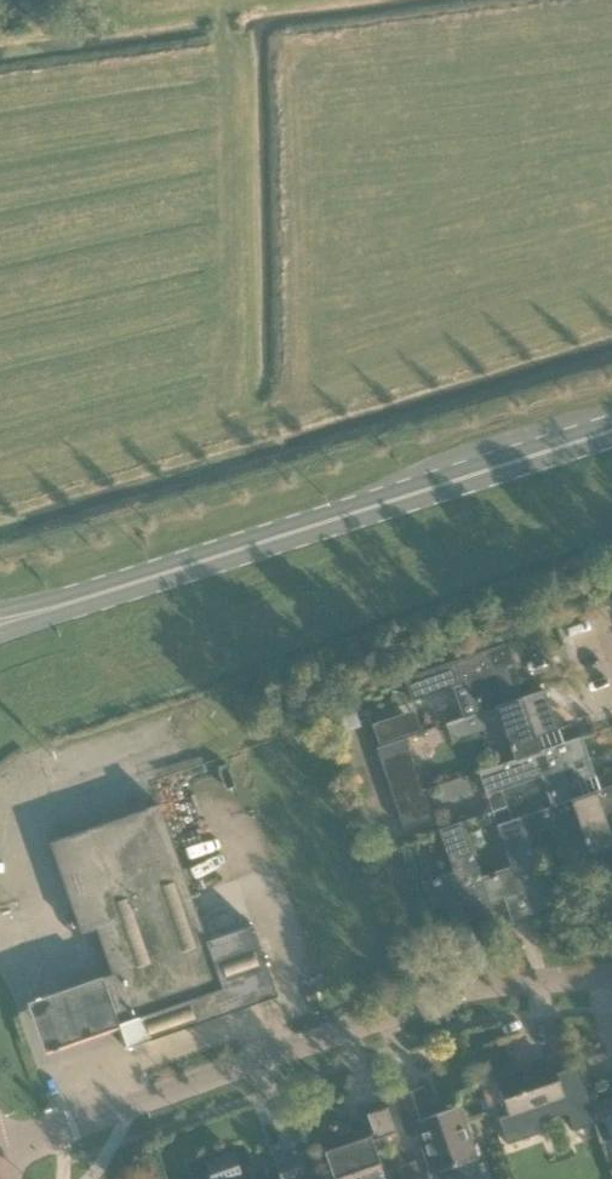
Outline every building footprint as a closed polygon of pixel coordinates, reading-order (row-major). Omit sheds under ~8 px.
[(469,679),(480,711),(501,704),(490,672),(512,665),(505,643),(403,678),(411,699),(469,679)] [(542,690),(501,704),(480,711),(445,723),(450,737),(501,719),(515,759),(538,751),(527,719),(549,711),(542,690)] [(403,736),(396,718),(369,727),(375,746),(403,736)] [(375,747),(380,760),(407,751),(402,737),(375,747)] [(544,774),(554,804),(575,797),(565,768),(587,760),(579,737),(538,751),(515,759),(477,772),(484,794),(544,774)] [(380,760),(384,774),(412,765),(407,751),(380,760)] [(384,774),(389,788),(416,779),(412,765),(384,774)] [(389,788),(394,802),(421,792),(416,779),(389,788)] [(554,804),(518,817),(522,831),(574,813),(588,853),(611,845),(601,814),(611,810),(611,785),(575,797),(554,804)] [(394,802),(398,816),(426,806),(421,792),(394,802)] [(109,975),(100,978),(102,981),(121,1035),(125,1047),(273,994),(249,925),(204,942),(155,805),(51,842),(84,933),(93,930),(109,975)] [(430,819),(426,806),(398,816),(403,828),(430,819)] [(505,807),(492,811),(497,824),(512,819),(507,806),(505,807)] [(497,824),(512,869),(481,880),(488,902),(519,891),(527,913),(548,905),(522,831),(518,817),(512,819),(497,824)] [(491,910),(488,902),(481,880),(460,821),(439,828),(455,873),(422,884),(430,906),(461,895),(469,918),(491,910)] [(121,1035),(102,981),(28,1007),(47,1061),(121,1035)] [(549,1062),(496,1081),(507,1112),(498,1115),(508,1143),(539,1132),(536,1122),(567,1111),(574,1130),(594,1123),(587,1104),(589,1103),(578,1070),(554,1078),(552,1073),(549,1062)] [(418,1131),(432,1171),(475,1156),(458,1106),(432,1115),(422,1087),(395,1096),(408,1134),(418,1131)] [(356,1178),(384,1178),(372,1146),(396,1137),(382,1100),(364,1106),(371,1125),(321,1143),(334,1178),(353,1178),(356,1178)] [(238,1177),(242,1176),(234,1152),(205,1162),(211,1178),(238,1178),(238,1177)] [(301,1152),(273,1162),(278,1178),(275,1178),(310,1178),(301,1152)]
